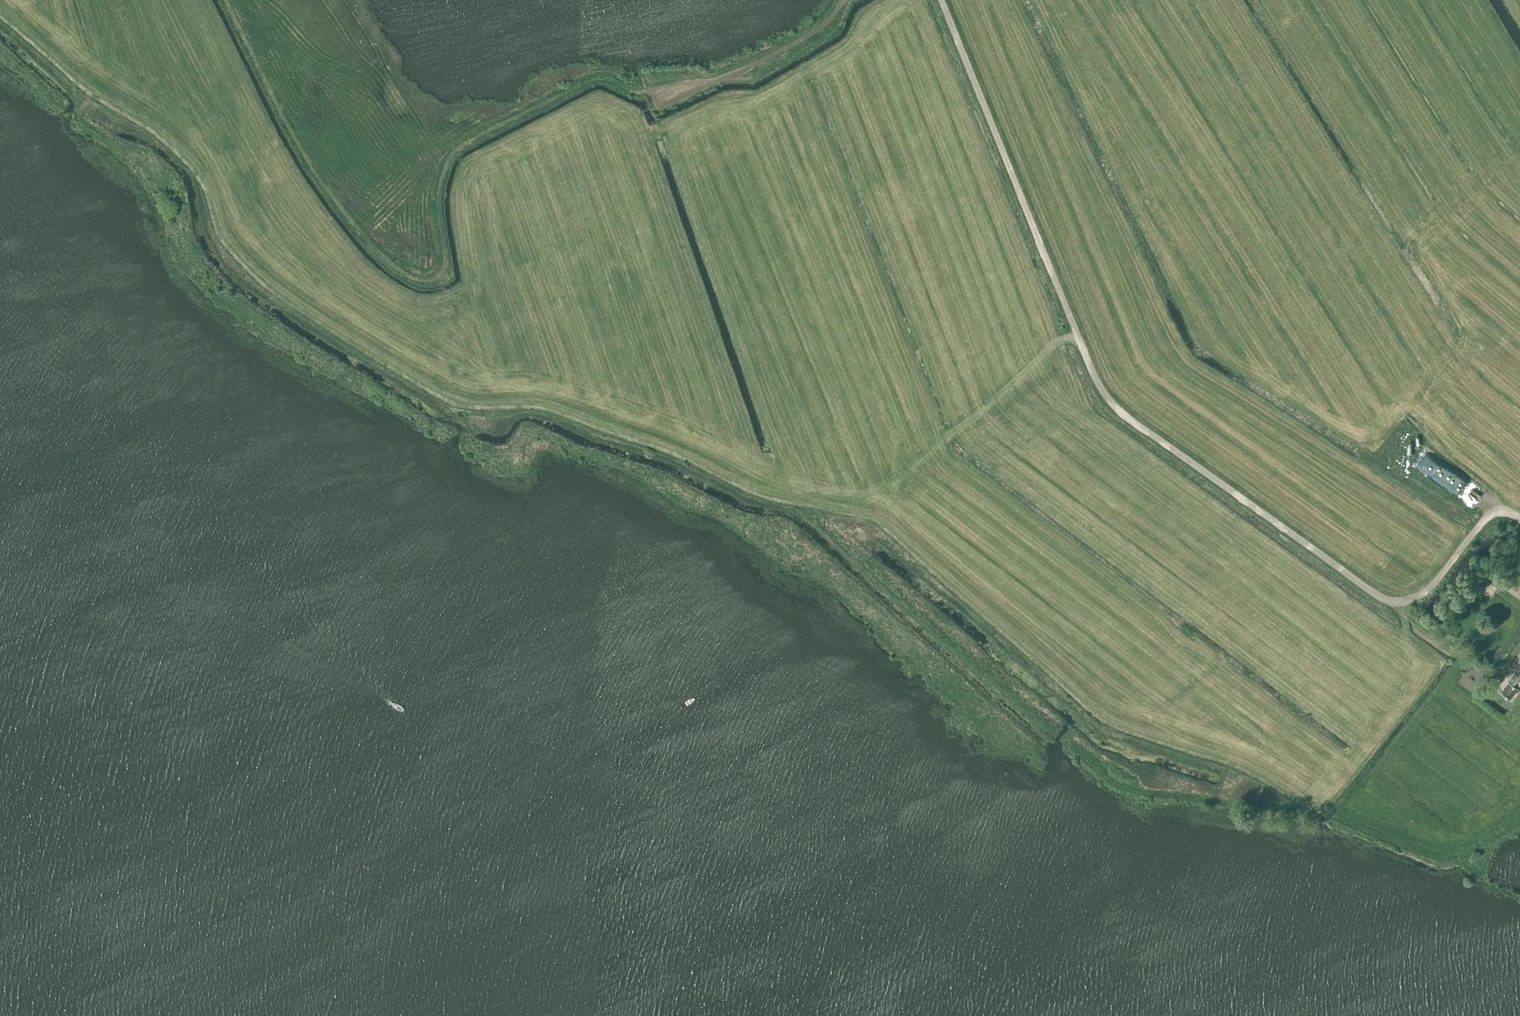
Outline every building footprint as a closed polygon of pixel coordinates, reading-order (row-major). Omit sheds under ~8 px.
[(1519,685),(1519,658),(1512,669),(1515,671),(1501,690),(1511,697),(1519,684),(1519,685)]
